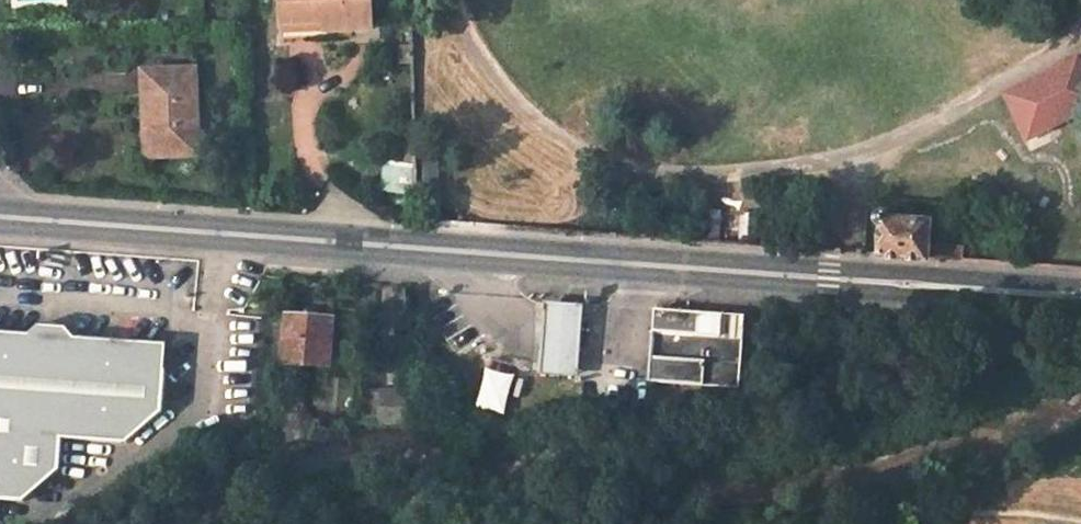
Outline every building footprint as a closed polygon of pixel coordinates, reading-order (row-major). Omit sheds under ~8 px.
[(369,22),(368,0),(283,0),(284,31),(325,31),(325,24),(369,22)] [(1078,55),(1006,92),(1029,136),(1080,109),(1080,61),(1078,55)] [(150,105),(151,147),(195,146),(192,61),(140,62),(140,105),(150,105)] [(150,105),(140,105),(141,147),(151,147),(150,105)] [(439,192),(437,160),(421,160),(423,192),(439,192)] [(380,192),(412,195),(415,167),(382,164),(380,192)] [(877,225),(876,252),(925,256),(926,243),(927,218),(887,215),(885,211),(879,207),(873,209),(870,212),(870,216),(871,221),(877,225)] [(926,243),(925,256),(962,259),(962,247),(926,243)] [(584,303),(549,300),(543,366),(579,370),(584,303)] [(327,363),(331,316),(286,312),(283,359),(327,363)] [(655,324),(650,378),(739,386),(744,332),(655,324)] [(166,404),(168,340),(0,329),(0,495),(29,497),(65,465),(68,433),(133,438),(166,404)] [(476,411),(506,417),(513,377),(483,372),(476,411)] [(409,426),(412,391),(379,389),(376,424),(409,426)]
